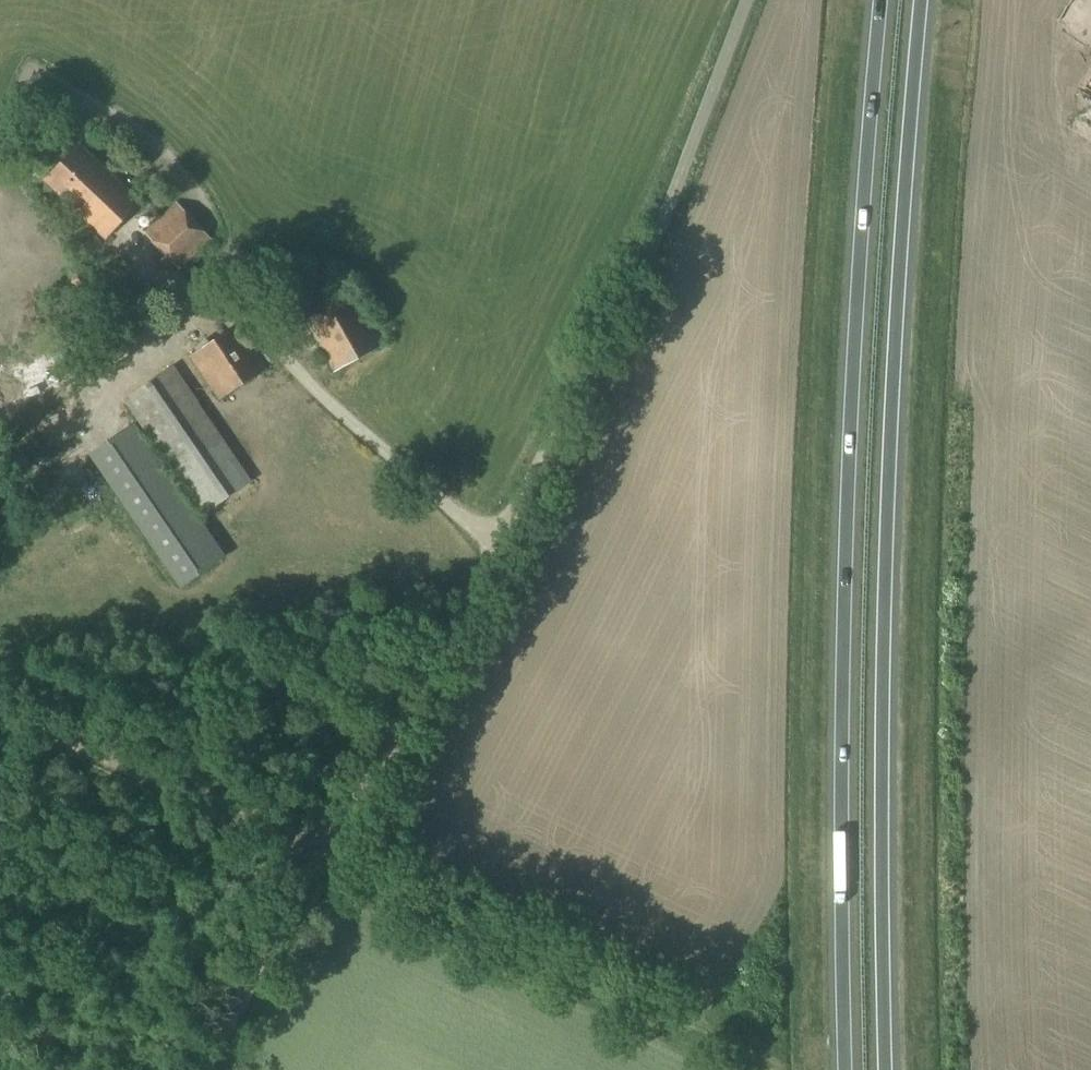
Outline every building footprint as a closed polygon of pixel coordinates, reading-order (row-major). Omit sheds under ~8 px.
[(107,240),(142,203),(79,143),(44,179),(107,240)] [(180,271),(212,239),(177,202),(144,233),(180,271)] [(385,345),(379,334),(357,293),(305,321),(318,346),(328,340),(343,368),(385,345)] [(219,400),(265,370),(237,327),(191,357),(219,400)] [(205,513),(252,481),(173,369),(127,401),(205,513)] [(182,584),(222,557),(134,428),(94,455),(182,584)]
